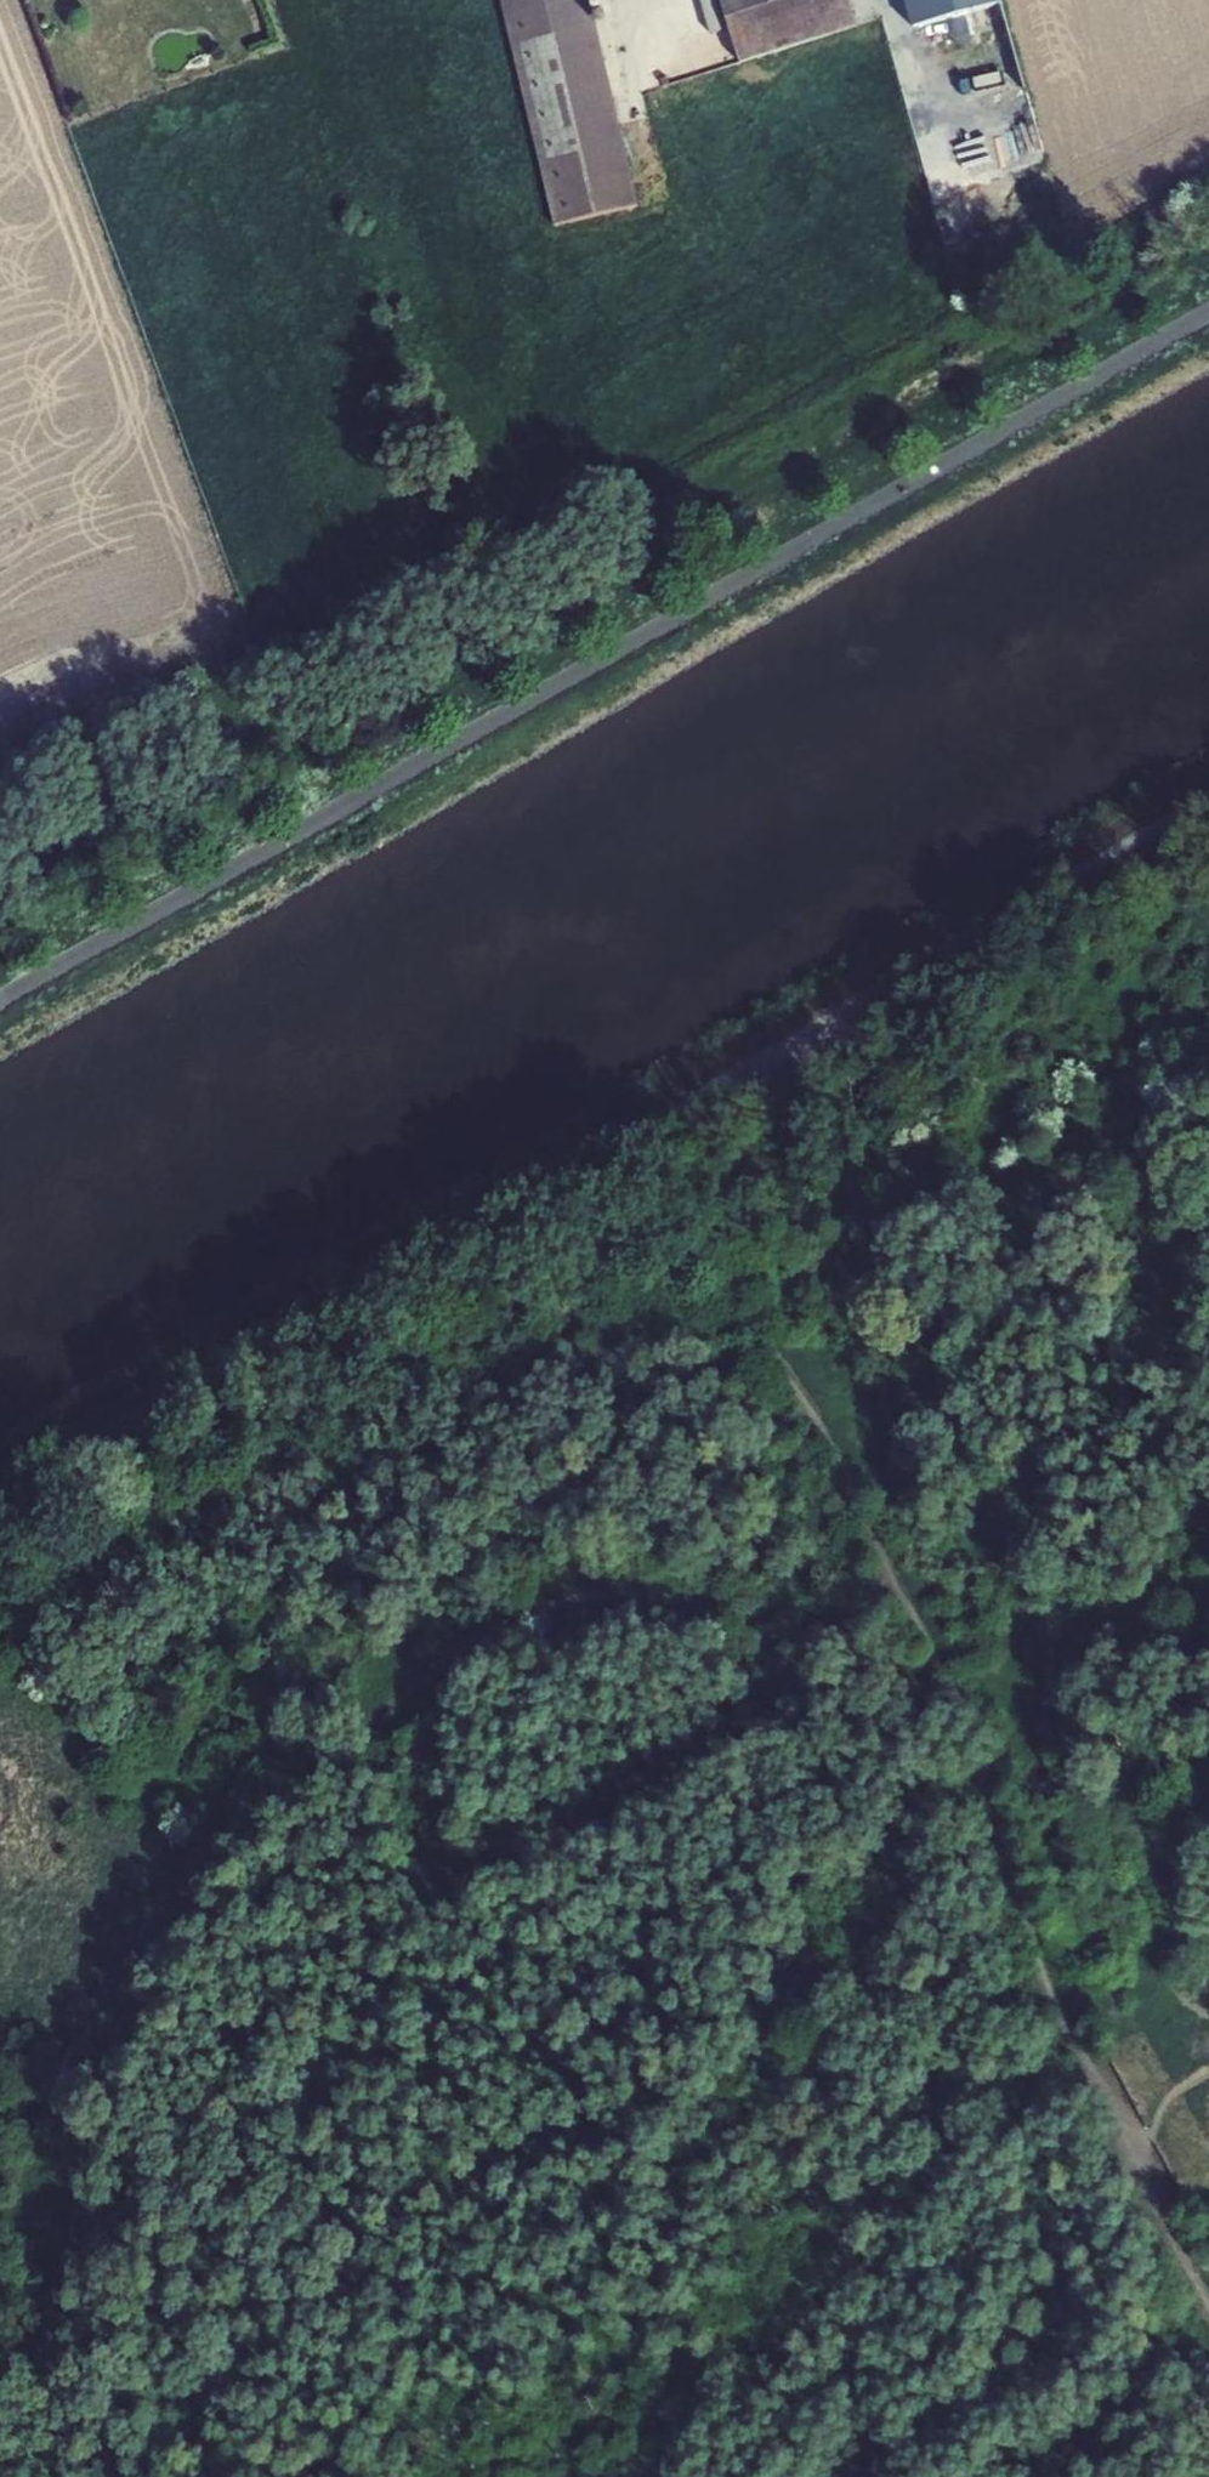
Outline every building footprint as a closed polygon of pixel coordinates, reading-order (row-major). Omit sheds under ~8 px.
[(639,206),(590,0),(500,0),(555,227),(639,206)] [(740,64),(857,27),(849,0),(721,0),(740,64)] [(969,172),(1030,154),(986,0),(920,0),(969,172)]
